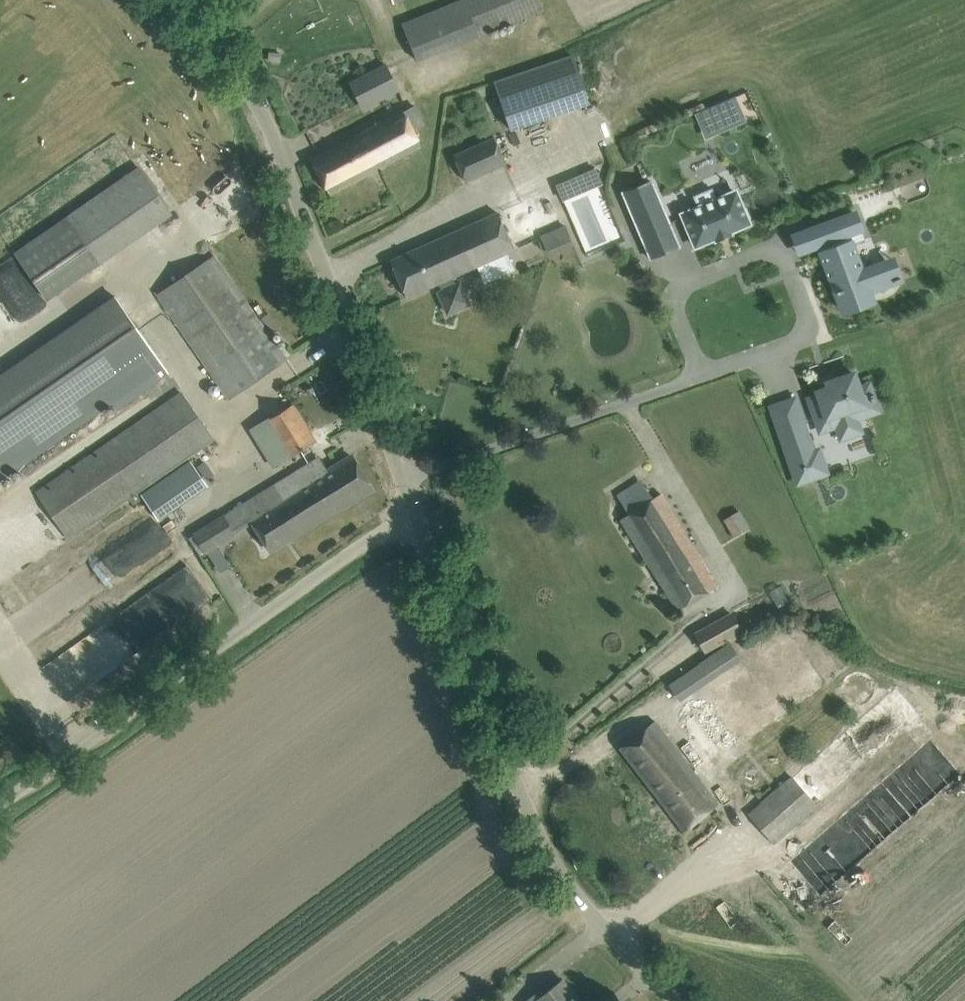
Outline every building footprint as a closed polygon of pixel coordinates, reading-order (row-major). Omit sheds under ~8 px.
[(480,33),(482,36),(545,10),(540,0),(453,0),(403,20),(419,58),(480,33)] [(511,129),(588,103),(572,56),(495,82),(511,129)] [(399,90),(385,64),(362,76),(375,102),(399,90)] [(715,103),(695,112),(704,133),(724,125),(715,103)] [(329,192),(347,183),(419,146),(401,112),(311,158),(329,192)] [(506,163),(494,136),(454,154),(466,181),(506,163)] [(48,300),(154,224),(171,213),(139,167),(122,178),(14,252),(48,300)] [(594,168),(582,173),(589,190),(601,184),(594,168)] [(679,246),(670,225),(651,181),(624,192),(651,257),(679,246)] [(736,191),(717,199),(712,188),(694,196),(699,207),(683,214),(696,245),(714,238),(715,240),(732,233),(731,231),(749,223),(747,219),(750,217),(746,207),(743,208),(736,191)] [(453,276),(514,249),(497,212),(391,260),(407,297),(439,282),(443,291),(440,292),(449,312),(470,302),(461,279),(455,282),(453,276)] [(851,244),(865,239),(856,213),(814,229),(831,275),(826,277),(832,294),(837,292),(844,311),(845,311),(847,317),(862,311),(860,306),(872,301),(869,292),(889,284),(881,263),(861,270),(851,244)] [(566,226),(540,237),(548,254),(573,244),(566,226)] [(229,397),(269,370),(285,359),(214,255),(158,294),(229,397)] [(170,374),(115,294),(0,374),(0,480),(155,372),(160,380),(170,374)] [(869,384),(859,387),(854,373),(832,380),(830,376),(829,377),(831,381),(825,383),(823,379),(822,379),(825,388),(818,391),(819,395),(809,398),(820,431),(837,425),(841,438),(861,431),(856,418),(878,411),(875,401),(876,401),(873,393),(872,394),(869,384)] [(139,492),(214,439),(181,391),(108,442),(35,491),(69,539),(129,497),(134,504),(141,499),(136,493),(139,492)] [(289,458),(299,452),(316,441),(292,403),(260,423),(250,430),(273,467),(289,458)] [(802,458),(814,454),(801,418),(778,426),(798,482),(821,474),(820,473),(808,477),(802,458)] [(261,493),(290,538),(372,488),(352,456),(318,476),(310,463),(261,493)] [(192,461),(153,487),(168,509),(207,483),(192,461)] [(290,538),(261,493),(224,516),(196,534),(206,551),(253,522),(271,550),(290,538)] [(679,609),(696,599),(719,584),(661,493),(640,506),(630,513),(621,518),(679,609)] [(733,536),(749,525),(737,508),(721,519),(733,536)] [(71,575),(86,599),(130,571),(115,547),(71,575)] [(190,569),(39,661),(72,716),(160,662),(147,641),(211,602),(190,569)] [(729,610),(694,632),(705,649),(729,635),(731,639),(742,631),(729,610)] [(716,699),(741,738),(823,683),(798,645),(716,699)] [(772,843),(922,716),(894,683),(775,784),(777,786),(746,812),(772,843)] [(705,757),(734,742),(711,699),(682,714),(705,757)] [(684,830),(700,818),(718,804),(654,721),(620,747),(684,830)] [(931,737),(784,856),(816,895),(963,776),(931,737)] [(525,1000),(579,1000),(562,980),(546,992),(539,998),(535,993),(525,1000)]
